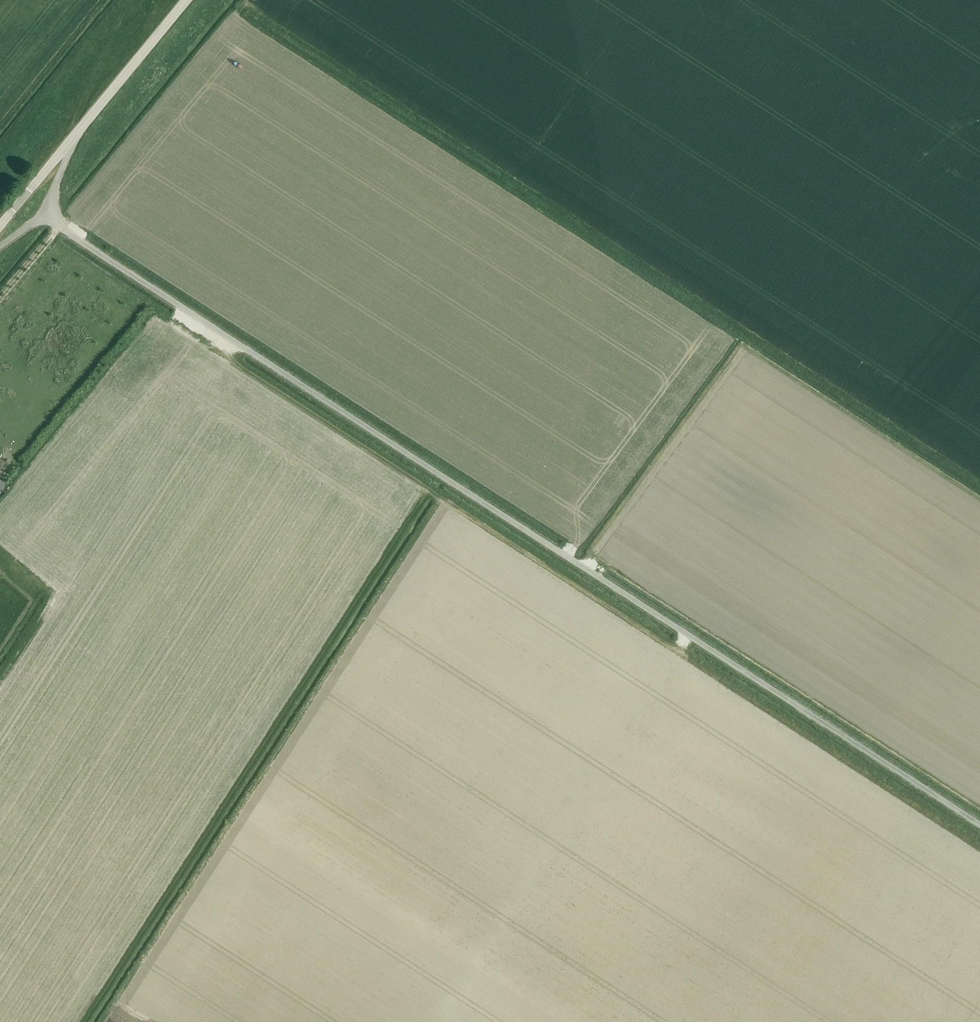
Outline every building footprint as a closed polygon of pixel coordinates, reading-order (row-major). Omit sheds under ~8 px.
[(0,476),(0,491),(9,480),(2,474),(0,476)]
